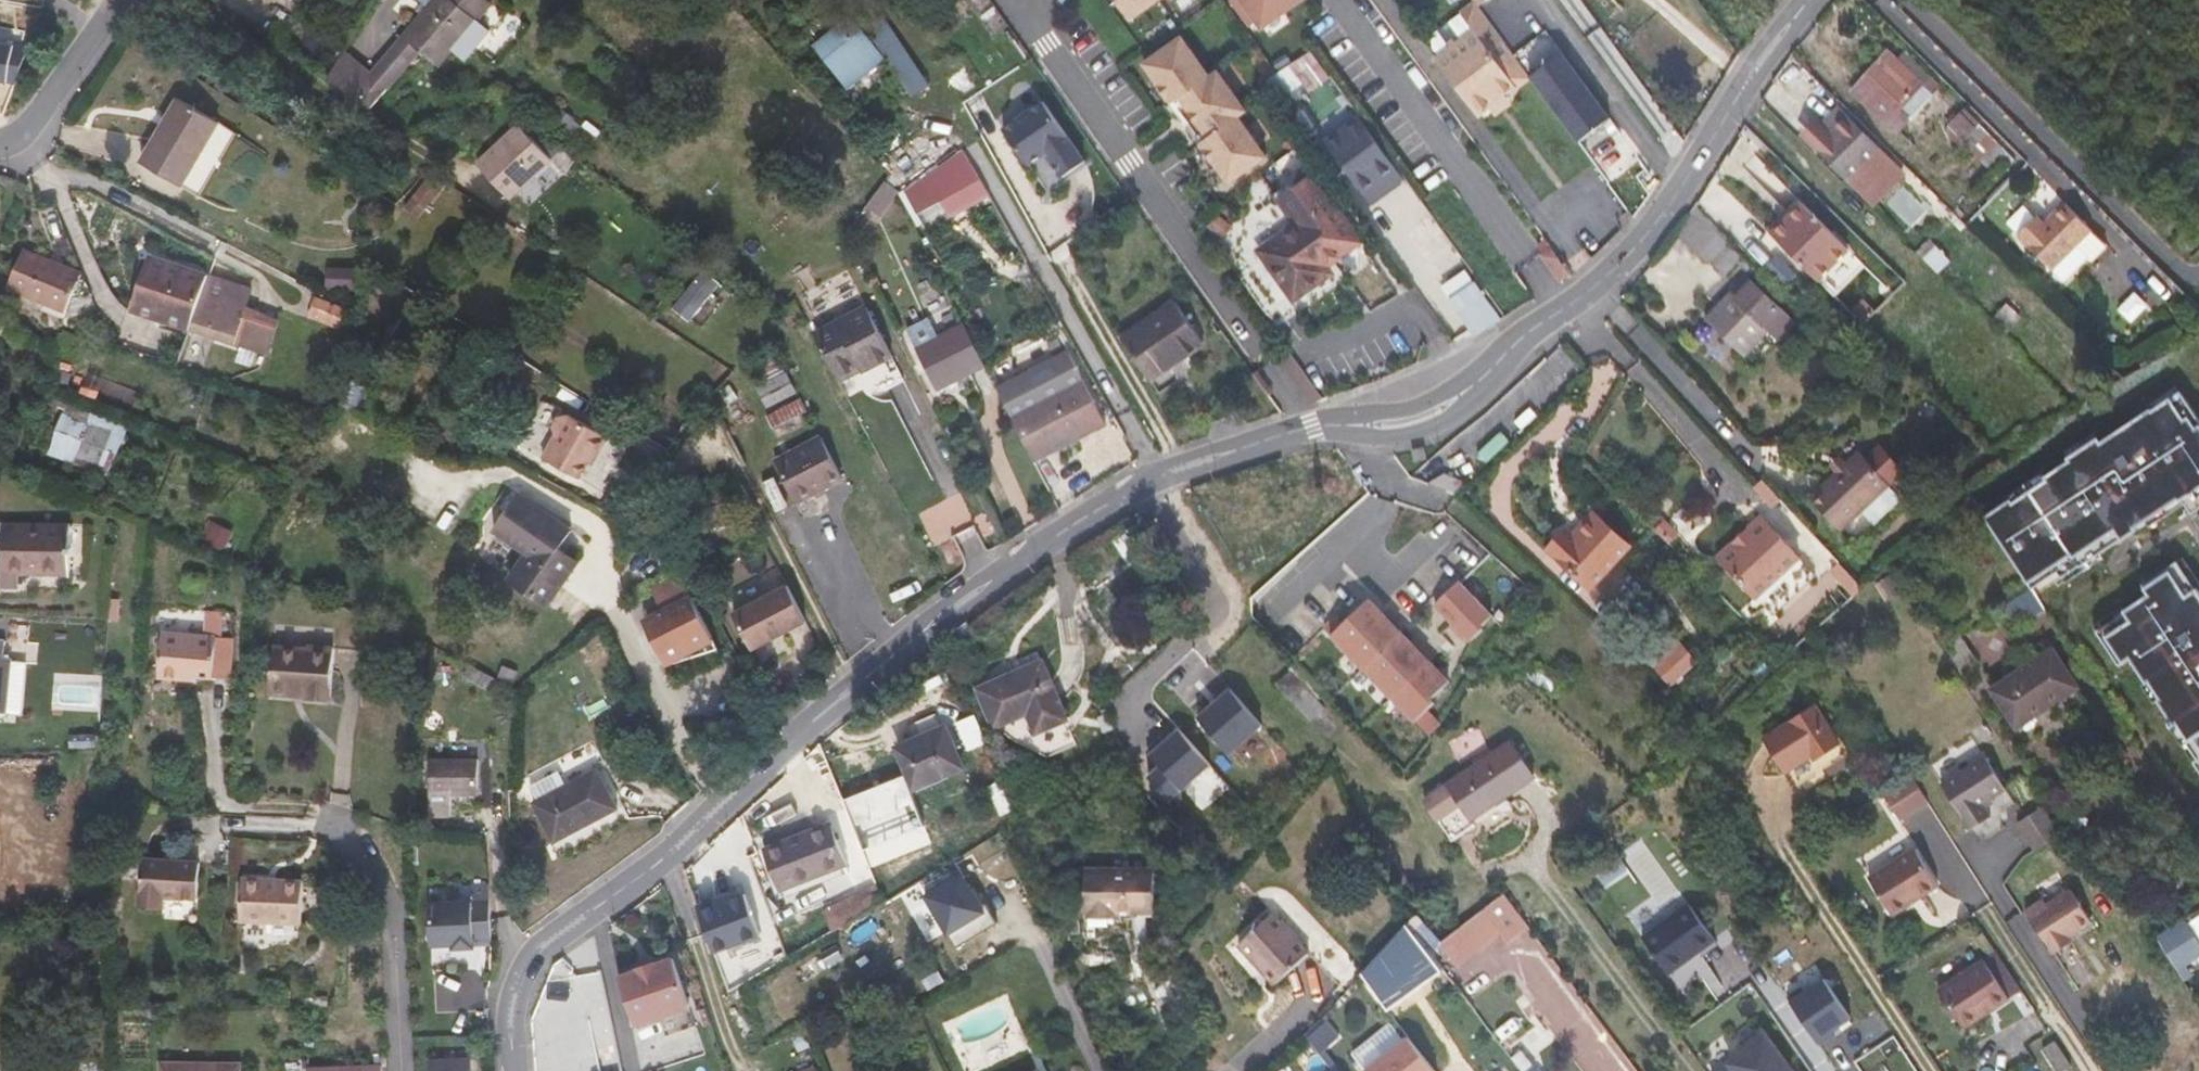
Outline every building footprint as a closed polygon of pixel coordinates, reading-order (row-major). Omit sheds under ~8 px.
[(404,36),(374,74),(346,51),(331,78),(374,107),(442,67),(455,50),(468,60),(481,44),(469,34),(493,4),(488,0),(433,0),(404,36)] [(739,10),(747,0),(730,0),(739,10)] [(1123,13),(1139,0),(1113,0),(1123,13)] [(1259,21),(1282,5),(1284,9),(1297,0),(1244,0),(1259,21)] [(1439,55),(1435,58),(1478,114),(1530,76),(1488,19),(1475,2),(1445,24),(1431,44),(1439,55)] [(853,15),(849,18),(880,63),(887,58),(914,98),(929,86),(883,16),(864,30),(853,15)] [(848,89),(880,63),(849,18),(813,46),(848,89)] [(1224,146),(1243,172),(1267,155),(1239,115),(1247,109),(1218,70),(1210,75),(1175,27),(1138,53),(1173,102),(1181,96),(1209,136),(1202,142),(1212,155),(1224,146)] [(1889,50),(1878,61),(1923,105),(1935,92),(1898,58),(1889,50)] [(1898,58),(1935,92),(1942,85),(1904,50),(1898,58)] [(1610,117),(1561,52),(1530,76),(1578,141),(1610,117)] [(1898,133),(1923,105),(1878,61),(1852,91),(1898,133)] [(1289,65),(1268,80),(1283,101),(1304,86),(1289,65)] [(1306,88),(1286,102),(1299,120),(1319,106),(1306,88)] [(180,98),(143,162),(184,186),(221,122),(180,98)] [(1043,101),(1003,129),(1028,165),(1045,153),(1063,177),(1085,161),(1043,101)] [(576,118),(562,107),(554,117),(568,128),(576,118)] [(1965,140),(1963,142),(1988,166),(2004,149),(1980,125),(1977,127),(1962,113),(1950,125),(1965,140)] [(1848,115),(1833,131),(1885,181),(1890,175),(1880,165),(1889,156),(1848,115)] [(1328,140),(1364,190),(1397,166),(1361,116),(1328,140)] [(1980,125),(2004,149),(2010,143),(1985,119),(1980,125)] [(1869,197),(1885,181),(1833,131),(1831,133),(1818,122),(1805,135),(1869,197)] [(479,163),(512,198),(553,159),(521,124),(479,163)] [(903,187),(919,213),(942,199),(949,211),(990,187),(967,149),(903,187)] [(2007,150),(2000,157),(2009,166),(2016,159),(2007,150)] [(405,207),(420,218),(445,186),(431,175),(405,207)] [(1296,223),(1258,249),(1295,300),(1333,273),(1328,265),(1362,242),(1314,175),(1279,199),(1296,223)] [(866,206),(880,215),(898,190),(885,180),(866,206)] [(1802,201),(1771,232),(1821,281),(1823,279),(1835,267),(1852,250),(1802,201)] [(2038,214),(2018,235),(2054,270),(2094,230),(2065,202),(2045,221),(2038,214)] [(1712,262),(1725,275),(1738,261),(1752,275),(1757,270),(1729,241),(1732,238),(1721,227),(1697,204),(1691,213),(1680,226),(1676,232),(1710,265),(1712,262)] [(1959,206),(1953,211),(1967,225),(1973,219),(1959,206)] [(2108,244),(2094,230),(2054,270),(2064,280),(2089,255),(2094,260),(2108,244)] [(9,287),(68,312),(84,273),(25,249),(9,287)] [(192,329),(209,275),(150,256),(136,300),(168,311),(165,321),(192,329)] [(1094,263),(1090,267),(1096,276),(1107,267),(1101,258),(1094,263)] [(1835,267),(1823,279),(1826,282),(1838,270),(1835,267)] [(1465,268),(1441,285),(1450,299),(1474,282),(1465,268)] [(686,320),(717,283),(701,269),(670,306),(686,320)] [(209,275),(192,329),(269,354),(281,319),(249,305),(254,289),(209,275)] [(1747,275),(1707,318),(1746,355),(1770,330),(1781,339),(1797,322),(1747,275)] [(1450,299),(1475,337),(1502,319),(1490,302),(1476,281),(1474,282),(1450,299)] [(316,297),(310,314),(341,327),(348,311),(316,297)] [(387,349),(406,312),(383,299),(363,336),(387,349)] [(132,310),(165,321),(168,311),(136,300),(132,310)] [(1121,338),(1151,380),(1205,342),(1176,300),(1121,338)] [(814,333),(837,378),(859,366),(862,372),(893,355),(867,305),(814,333)] [(939,389),(987,366),(965,322),(939,336),(930,320),(909,331),(916,345),(939,389)] [(997,387),(1034,462),(1106,424),(1070,349),(997,387)] [(775,351),(753,362),(763,383),(785,371),(775,351)] [(786,371),(756,387),(765,406),(797,391),(786,371)] [(2173,393),(2094,445),(2091,438),(2060,457),(2062,461),(2036,477),(2039,480),(1976,517),(2025,587),(2031,587),(2187,495),(2190,502),(2198,496),(2198,429),(2173,393)] [(767,415),(774,428),(808,411),(801,398),(767,415)] [(737,401),(723,410),(733,423),(746,414),(737,401)] [(69,403),(49,452),(109,476),(129,427),(69,403)] [(556,434),(542,457),(583,479),(592,463),(595,465),(611,437),(569,414),(558,417),(553,427),(556,434)] [(821,435),(774,459),(797,503),(844,479),(821,435)] [(1452,441),(1455,449),(1466,444),(1462,435),(1452,441)] [(1860,450),(1811,497),(1843,530),(1867,507),(1881,521),(1906,498),(1892,483),(1905,471),(1881,445),(1867,457),(1860,450)] [(222,479),(200,531),(225,541),(245,490),(236,487),(236,485),(222,479)] [(521,493),(496,528),(530,552),(513,578),(551,604),(580,561),(562,549),(575,530),(521,493)] [(1593,509),(1575,530),(1568,524),(1563,530),(1576,542),(1600,515),(1593,509)] [(1766,518),(1762,514),(1718,554),(1722,559),(1766,518)] [(1563,530),(1547,548),(1593,588),(1633,544),(1600,515),(1576,542),(1563,530)] [(1666,517),(1656,528),(1670,542),(1681,531),(1666,517)] [(1766,518),(1722,559),(1758,598),(1802,557),(1766,518)] [(3,524),(2,586),(23,586),(23,573),(73,574),(74,525),(3,524)] [(2179,567),(2143,590),(2150,599),(2097,636),(2120,670),(2131,663),(2147,689),(2150,687),(2160,702),(2158,704),(2175,731),(2178,729),(2189,746),(2186,748),(2197,764),(2193,767),(2198,776),(2198,597),(2179,567)] [(680,574),(651,589),(663,613),(657,616),(661,623),(648,629),(666,664),(714,639),(680,574)] [(1462,581),(1438,604),(1474,641),(1486,630),(1484,627),(1496,616),(1462,581)] [(791,582),(735,611),(755,650),(810,622),(791,582)] [(2031,587),(2000,608),(2010,623),(2027,612),(2031,618),(2045,609),(2031,587)] [(1350,626),(1338,637),(1370,670),(1408,634),(1381,608),(1370,619),(1364,613),(1350,626)] [(206,610),(204,636),(217,637),(223,638),(225,615),(223,615),(223,612),(206,610)] [(1343,618),(1331,630),(1338,637),(1350,626),(1343,618)] [(1957,630),(1943,639),(1966,673),(1979,663),(1957,630)] [(204,636),(163,633),(160,678),(186,680),(186,676),(214,678),(217,637),(204,636)] [(1408,634),(1370,670),(1399,700),(1436,664),(1408,634)] [(223,638),(217,637),(214,678),(229,679),(232,638),(223,638)] [(8,712),(13,658),(5,657),(6,641),(0,641),(0,712),(8,712)] [(1653,663),(1667,679),(1692,657),(1678,641),(1653,663)] [(333,649),(307,647),(307,651),(273,648),(269,696),(293,697),(297,694),(308,695),(308,701),(329,703),(333,649)] [(2053,647),(1991,689),(2015,726),(2047,705),(2048,707),(2079,686),(2053,647)] [(455,670),(488,689),(495,677),(462,659),(455,670)] [(1042,659),(977,688),(995,727),(1027,712),(1036,733),(1068,719),(1042,659)] [(1436,664),(1399,700),(1422,724),(1441,705),(1437,702),(1456,684),(1436,664)] [(1250,707),(1215,667),(1202,679),(1205,683),(1186,700),(1217,736),(1250,707)] [(1293,670),(1279,684),(1294,700),(1277,717),(1291,732),(1308,715),(1313,719),(1327,705),(1293,670)] [(1817,704),(1764,738),(1786,772),(1813,755),(1816,760),(1842,743),(1817,704)] [(945,725),(896,747),(915,789),(964,768),(945,725)] [(1213,763),(1182,728),(1166,742),(1163,737),(1150,749),(1184,789),(1213,763)] [(93,735),(76,736),(76,750),(94,749),(93,735)] [(1512,740),(1428,797),(1439,814),(1460,800),(1473,819),(1536,776),(1512,740)] [(2006,783),(1987,753),(1973,762),(1992,792),(2006,783)] [(431,758),(431,794),(431,814),(451,814),(451,794),(480,794),(480,758),(431,758)] [(1992,792),(1973,762),(1944,781),(1973,826),(1994,813),(1985,800),(1994,794),(1992,792)] [(534,802),(556,843),(620,807),(597,767),(568,784),(560,769),(531,785),(539,799),(534,802)] [(1913,774),(1885,792),(1901,819),(1930,800),(1913,774)] [(2006,783),(1992,792),(1994,794),(2008,785),(2006,783)] [(831,821),(764,848),(781,890),(848,863),(831,821)] [(1940,884),(1916,847),(1870,876),(1894,913),(1940,884)] [(1617,852),(1599,866),(1611,883),(1630,869),(1617,852)] [(2130,896),(2151,929),(2198,898),(2198,876),(2187,858),(2130,896)] [(200,869),(143,864),(140,906),(162,908),(162,902),(197,904),(200,869)] [(1085,867),(1085,918),(1104,918),(1104,913),(1113,913),(1155,913),(1155,867),(1085,867)] [(970,886),(962,872),(925,894),(956,946),(997,922),(980,892),(975,894),(970,886)] [(305,885),(244,881),(241,925),(302,929),(305,885)] [(879,883),(828,914),(835,930),(886,899),(879,883)] [(2093,921),(2072,888),(2059,896),(2081,929),(2093,921)] [(716,895),(696,902),(713,948),(759,932),(745,891),(729,897),(718,901),(716,895)] [(729,897),(727,891),(716,895),(718,901),(729,897)] [(1419,914),(1408,923),(1430,951),(1441,942),(1458,964),(1500,931),(1507,941),(1529,924),(1505,892),(1494,901),(1442,941),(1419,914)] [(2081,929),(2059,896),(2049,902),(2046,897),(2027,909),(2055,952),(2074,940),(2071,936),(2081,929)] [(1689,901),(1642,936),(1670,973),(1717,939),(1689,901)] [(490,903),(430,905),(431,946),(455,946),(455,949),(475,949),(475,940),(491,940),(490,903)] [(1274,911),(1238,944),(1276,985),(1312,952),(1274,911)] [(1362,972),(1391,1012),(1445,973),(1408,923),(1362,972)] [(636,968),(619,974),(637,1027),(661,1018),(666,1036),(696,1026),(690,1008),(691,1008),(673,956),(655,962),(655,961),(635,967),(636,968)] [(2010,997),(1985,958),(1939,988),(1965,1027),(2010,997)] [(932,959),(915,969),(928,991),(945,980),(932,959)] [(1888,972),(1880,977),(1887,988),(1895,983),(1888,972)] [(1495,981),(1472,999),(1495,1031),(1500,1027),(1518,1013),(1519,1013),(1518,1012),(1496,982),(1495,981)] [(804,1031),(791,1037),(798,1052),(811,1047),(804,1031)] [(1365,1069),(1367,1070),(1436,1070),(1408,1035),(1365,1069)] [(1763,1037),(1717,1070),(1787,1070),(1788,1070),(1763,1037)] [(2043,1049),(2057,1070),(2062,1070),(2072,1065),(2056,1040),(2043,1049)] [(330,1066),(339,1066),(352,1066),(351,1053),(330,1055),(330,1066)] [(431,1070),(472,1070),(472,1059),(431,1061),(431,1070)] [(240,1063),(162,1063),(162,1070),(240,1070),(240,1063)]
